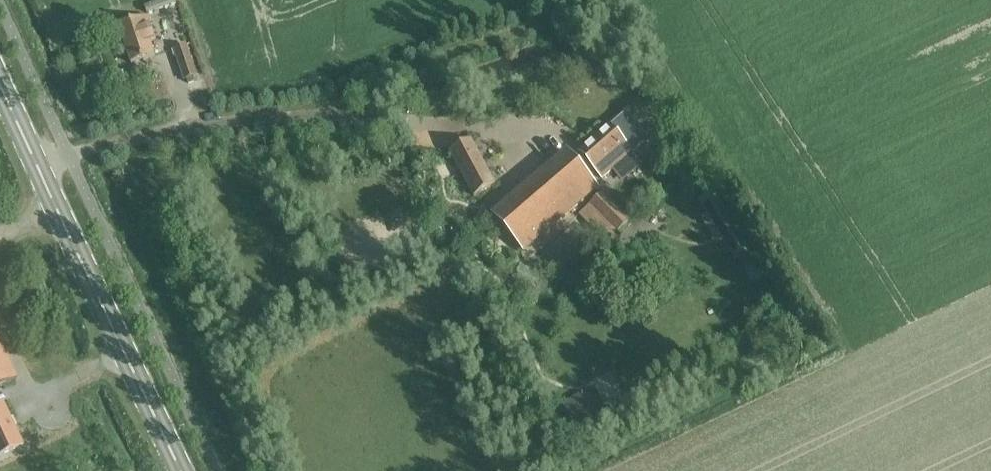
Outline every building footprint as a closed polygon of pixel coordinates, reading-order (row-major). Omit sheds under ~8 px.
[(150,12),(173,3),(172,0),(155,0),(147,3),(150,12)] [(153,27),(169,26),(169,14),(152,15),(153,27)] [(119,26),(131,64),(154,56),(150,43),(155,41),(147,16),(119,26)] [(174,47),(185,78),(198,74),(187,43),(174,47)] [(618,165),(623,171),(638,159),(610,127),(579,153),(602,179),(618,165)] [(449,152),(474,197),(495,186),(471,141),(449,152)] [(492,215),(524,252),(597,189),(565,152),(492,215)] [(698,200),(736,262),(750,253),(713,191),(698,200)] [(590,204),(618,233),(630,223),(602,194),(590,204)] [(662,268),(648,278),(654,287),(669,277),(662,268)] [(14,381),(0,352),(0,387),(14,381)] [(593,386),(561,401),(574,423),(603,408),(593,386)] [(21,446),(2,404),(0,405),(0,456),(21,446)]
